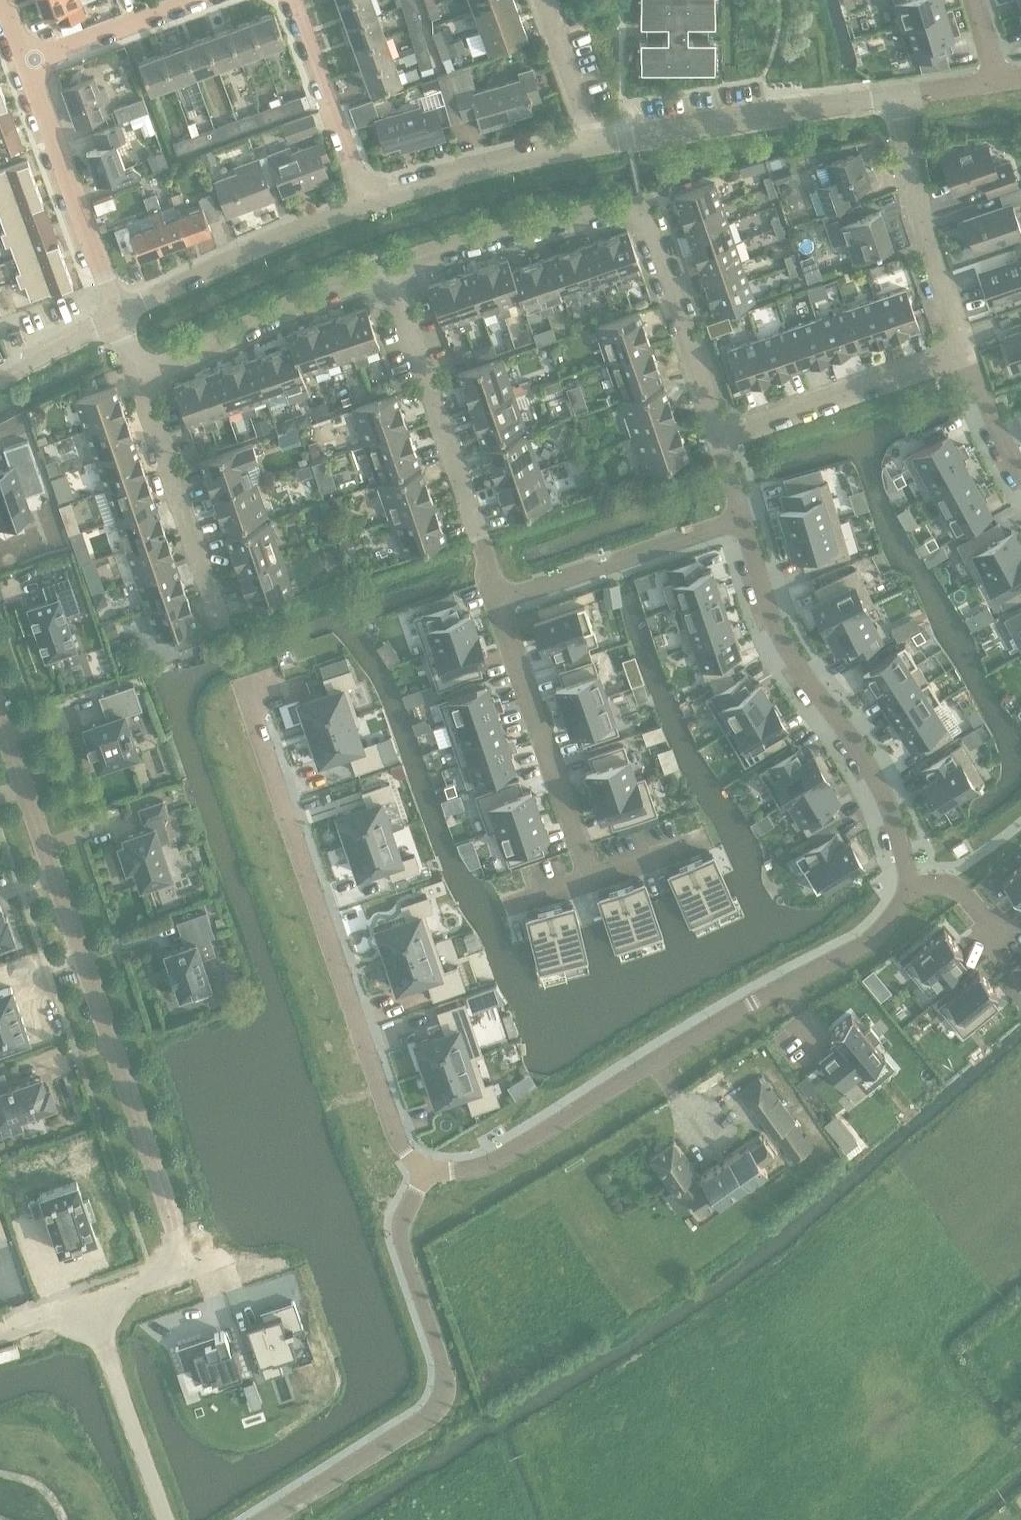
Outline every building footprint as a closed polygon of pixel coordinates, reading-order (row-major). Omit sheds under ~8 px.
[(45,18),(54,14),(59,26),(85,16),(81,4),(82,4),(80,0),(38,0),(45,18)] [(339,3),(347,25),(377,14),(372,0),(346,0),(339,3)] [(474,11),(505,0),(470,0),(474,11)] [(474,11),(481,30),(520,16),(514,0),(505,0),(474,11)] [(640,25),(667,25),(668,40),(640,40),(640,69),(638,69),(638,70),(717,70),(717,69),(715,69),(715,40),(687,40),(687,25),(715,24),(714,0),(640,0),(640,25)] [(903,24),(945,12),(941,0),(895,0),(903,24)] [(414,1),(402,5),(408,24),(419,20),(414,1)] [(435,4),(428,6),(432,20),(440,17),(435,4)] [(274,12),(251,21),(262,50),(285,42),(274,12)] [(945,12),(903,24),(914,61),(931,55),(944,51),(948,50),(944,38),(952,35),(945,12)] [(377,14),(347,25),(355,48),(385,37),(377,14)] [(520,16),(481,30),(488,51),(527,37),(520,16)] [(251,21),(229,29),(240,59),(262,50),(251,21)] [(410,31),(415,50),(427,47),(421,28),(410,31)] [(229,29),(207,37),(218,67),(240,59),(229,29)] [(433,33),(438,46),(445,43),(440,30),(433,33)] [(207,37),(184,45),(195,75),(218,67),(207,37)] [(385,37),(355,48),(363,70),(393,59),(385,37)] [(461,39),(446,44),(450,57),(466,51),(461,39)] [(445,43),(438,46),(442,59),(450,57),(446,44),(445,43)] [(184,45),(162,53),(173,83),(195,75),(184,45)] [(427,47),(415,50),(421,69),(432,66),(427,47)] [(944,51),(931,55),(936,70),(949,68),(944,51)] [(173,83),(162,53),(139,62),(150,92),(173,83)] [(393,59),(363,70),(372,93),(402,82),(393,59)] [(482,128),(507,121),(505,115),(512,113),(512,115),(531,110),(529,102),(540,99),(532,70),(519,74),(521,79),(472,94),(471,88),(456,92),(464,119),(478,115),(482,128)] [(437,78),(423,84),(422,84),(426,93),(441,88),(437,78)] [(94,79),(63,89),(77,126),(107,115),(102,103),(109,100),(105,88),(98,90),(94,79)] [(300,97),(282,103),(286,115),(305,108),(300,97)] [(148,111),(143,98),(115,109),(119,122),(148,111)] [(374,99),(351,107),(358,125),(376,120),(384,149),(416,140),(418,145),(445,137),(442,127),(436,109),(422,113),(420,107),(381,119),(374,99)] [(286,115),(282,103),(263,110),(267,122),(286,115)] [(0,107),(0,130),(15,125),(7,104),(0,107)] [(256,113),(237,120),(241,131),(260,124),(256,113)] [(312,114),(283,124),(289,141),(318,131),(312,114)] [(241,131),(237,120),(218,127),(222,138),(241,131)] [(0,130),(0,154),(22,146),(15,125),(0,130)] [(113,188),(142,177),(141,173),(133,167),(125,170),(115,143),(125,140),(120,125),(94,135),(98,148),(86,152),(97,181),(108,177),(109,177),(113,188)] [(211,129),(192,136),(196,147),(215,141),(211,129)] [(196,147),(192,136),(173,143),(177,154),(196,147)] [(283,156),(272,160),(271,161),(279,182),(284,194),(328,178),(321,159),(328,157),(322,142),(291,153),(291,152),(282,155),(283,156)] [(260,146),(253,149),(257,159),(267,155),(265,149),(260,146)] [(961,158),(944,164),(954,192),(988,180),(993,193),(1017,185),(1009,162),(995,167),(988,146),(960,156),(961,158)] [(212,150),(201,154),(201,156),(205,166),(216,161),(212,150)] [(163,152),(149,157),(155,173),(169,168),(163,152)] [(834,181),(818,187),(827,213),(850,205),(846,194),(871,185),(860,153),(828,164),(834,181)] [(267,155),(257,159),(259,165),(215,181),(228,215),(272,198),(268,186),(279,182),(271,161),(272,160),(270,154),(267,155)] [(36,182),(28,161),(0,171),(0,195),(36,182)] [(777,181),(792,176),(788,165),(773,170),(777,181)] [(763,178),(767,188),(774,185),(771,176),(763,178)] [(0,195),(0,216),(1,218),(43,202),(36,182),(0,195)] [(675,196),(681,217),(721,203),(714,183),(675,196)] [(774,185),(767,188),(770,197),(777,195),(774,185)] [(1000,195),(1004,207),(964,221),(974,251),(1020,236),(1020,231),(1012,206),(1020,203),(1020,188),(1000,195)] [(181,192),(171,196),(174,205),(184,201),(181,192)] [(144,198),(154,225),(154,224),(163,249),(187,240),(178,216),(166,220),(156,194),(144,198)] [(202,207),(178,216),(187,240),(211,231),(208,222),(220,217),(211,195),(199,199),(202,207)] [(43,202),(1,218),(6,231),(1,233),(3,240),(50,222),(43,202)] [(721,203),(681,217),(688,236),(728,222),(721,203)] [(850,207),(822,216),(833,246),(848,241),(854,258),(876,251),(876,253),(880,251),(880,250),(892,246),(880,212),(855,220),(850,207)] [(771,219),(774,228),(781,225),(778,216),(771,219)] [(50,222),(3,240),(6,246),(10,245),(15,258),(58,243),(50,222)] [(728,222),(688,236),(695,255),(735,242),(728,222)] [(154,224),(154,225),(130,233),(126,223),(114,227),(123,253),(135,248),(138,258),(163,249),(154,224)] [(781,225),(774,228),(777,238),(785,235),(781,225)] [(628,231),(608,238),(625,288),(631,286),(628,276),(642,271),(628,231)] [(608,238),(589,245),(602,284),(615,280),(619,290),(625,288),(608,238)] [(735,242),(695,255),(701,275),(741,261),(735,242)] [(58,243),(15,258),(20,272),(16,274),(18,280),(65,263),(58,243)] [(589,245),(569,251),(586,302),(593,299),(589,289),(602,284),(589,245)] [(1014,250),(1018,260),(982,273),(992,303),(1020,293),(1020,247),(1014,250)] [(569,251),(550,258),(564,298),(576,293),(580,304),(586,302),(569,251)] [(784,257),(787,267),(795,264),(791,255),(784,257)] [(550,258),(531,264),(548,315),(554,312),(551,302),(564,298),(550,258)] [(508,259),(488,266),(505,317),(511,314),(508,304),(520,300),(521,299),(511,271),(512,271),(508,259)] [(741,261),(701,275),(708,294),(748,280),(741,261)] [(65,263),(18,280),(21,287),(25,285),(31,300),(73,284),(65,263)] [(531,264),(512,271),(511,271),(521,299),(520,300),(524,311),(538,306),(541,317),(548,315),(531,264)] [(795,264),(787,267),(791,276),(798,274),(795,264)] [(488,266),(468,273),(482,313),(495,308),(499,319),(505,317),(488,266)] [(468,273),(449,279),(466,330),(472,328),(469,317),(482,313),(468,273)] [(466,330),(449,279),(429,286),(442,326),(456,321),(460,332),(466,330)] [(748,280),(708,294),(715,314),(755,301),(748,280)] [(907,289),(876,300),(889,339),(920,329),(907,289)] [(876,300),(846,310),(860,349),(889,339),(876,300)] [(366,308),(346,315),(363,365),(369,363),(366,352),(380,347),(366,308)] [(846,310),(817,320),(830,359),(860,349),(846,310)] [(595,327),(607,362),(651,347),(639,312),(595,327)] [(346,315),(327,321),(340,361),(353,357),(357,367),(363,365),(346,315)] [(817,320),(787,330),(801,370),(830,359),(817,320)] [(327,321),(307,328),(324,378),(331,376),(327,365),(340,361),(327,321)] [(530,327),(521,330),(525,341),(534,338),(530,327)] [(20,328),(8,332),(12,344),(24,339),(20,328)] [(287,335),(291,346),(292,346),(301,374),(302,374),(315,370),(318,380),(324,378),(307,328),(287,335)] [(787,330),(758,340),(771,380),(801,370),(787,330)] [(1004,338),(1015,370),(1020,367),(1020,332),(1004,338)] [(771,380),(758,340),(727,350),(741,390),(771,380)] [(291,346),(272,352),(289,403),(309,396),(302,374),(301,374),(292,346),(291,346)] [(651,347),(607,362),(619,397),(663,382),(651,347)] [(272,352),(253,359),(266,399),(270,409),(289,403),(272,352)] [(253,359),(233,366),(251,416),(257,414),(253,403),(266,399),(253,359)] [(458,374),(470,409),(514,394),(502,359),(458,374)] [(233,366),(214,372),(228,412),(241,407),(244,418),(251,416),(233,366)] [(214,372),(195,379),(212,429),(218,427),(215,416),(228,412),(214,372)] [(212,429),(195,379),(174,386),(188,425),(202,421),(206,431),(212,429)] [(560,380),(544,386),(547,394),(563,388),(560,380)] [(76,400),(86,431),(126,417),(116,387),(76,400)] [(621,403),(633,438),(677,423),(665,388),(621,403)] [(514,394),(470,409),(482,444),(526,429),(514,394)] [(353,409),(365,444),(408,430),(396,395),(353,409)] [(326,401),(312,406),(315,416),(329,411),(326,401)] [(586,402),(573,407),(575,414),(588,409),(586,402)] [(308,412),(295,417),(298,428),(312,423),(308,412)] [(126,417),(86,431),(96,460),(136,447),(126,417)] [(284,421),(282,426),(284,433),(298,428),(294,417),(284,421)] [(266,418),(253,423),(257,436),(270,431),(266,418)] [(677,423),(633,438),(645,473),(688,458),(677,423)] [(408,430),(365,444),(377,479),(420,465),(408,430)] [(484,449),(496,484),(539,469),(527,434),(484,449)] [(959,454),(956,449),(948,434),(904,458),(915,478),(959,454)] [(316,442),(309,445),(313,458),(320,456),(316,442)] [(200,461),(212,496),(255,482),(249,462),(258,459),(252,444),(200,461)] [(926,497),(969,473),(961,459),(969,455),(967,450),(964,445),(956,449),(959,454),(915,478),(926,497)] [(136,447),(96,460),(106,490),(146,476),(136,447)] [(583,457),(569,461),(572,470),(586,465),(583,457)] [(0,492),(0,524),(7,545),(37,534),(31,515),(51,508),(34,459),(10,467),(16,486),(0,492)] [(58,460),(47,464),(50,474),(61,470),(58,460)] [(323,460),(312,464),(315,475),(327,471),(323,460)] [(309,465),(297,469),(300,480),(312,475),(309,465)] [(539,469),(496,484),(508,519),(551,504),(539,469)] [(378,485),(390,520),(434,506),(422,470),(378,485)] [(813,471),(784,478),(789,494),(817,485),(813,471)] [(969,473),(926,497),(926,498),(934,493),(944,510),(940,513),(979,492),(982,497),(990,493),(987,488),(985,483),(977,487),(969,473)] [(66,474),(51,479),(59,503),(74,497),(66,474)] [(898,487),(906,483),(902,474),(893,478),(898,487)] [(146,476),(106,490),(117,520),(156,506),(146,476)] [(255,482),(212,496),(224,531),(267,517),(255,482)] [(787,507),(780,510),(787,534),(838,519),(828,482),(817,485),(789,494),(784,495),(787,507)] [(982,497),(979,492),(940,513),(951,533),(990,512),(982,497)] [(156,506),(117,520),(127,549),(166,536),(156,506)] [(434,506),(390,520),(402,555),(446,540),(434,506)] [(838,519),(787,534),(794,558),(802,555),(805,568),(849,555),(838,519)] [(226,537),(238,572),(281,557),(269,522),(226,537)] [(78,523),(67,527),(70,536),(81,532),(78,523)] [(1012,531),(1005,535),(998,523),(958,545),(976,578),(984,573),(1020,554),(1020,548),(1012,531)] [(351,535),(338,540),(341,547),(354,543),(351,535)] [(166,536),(127,549),(137,579),(176,565),(166,536)] [(925,541),(930,550),(939,545),(934,536),(925,541)] [(335,541),(323,545),(328,560),(340,556),(335,541)] [(984,573),(1003,607),(1020,597),(1020,554),(984,573)] [(281,557),(238,572),(250,607),(293,593),(281,557)] [(673,582),(664,585),(671,607),(718,591),(716,585),(711,570),(701,573),(696,560),(669,570),(673,582)] [(176,565),(137,579),(147,608),(187,595),(176,565)] [(821,602),(814,605),(825,627),(865,608),(873,604),(855,570),(815,590),(821,602)] [(49,601),(28,608),(46,659),(76,648),(64,613),(59,599),(74,593),(68,577),(44,585),(49,601)] [(718,591),(671,607),(678,627),(725,611),(720,597),(729,594),(725,582),(716,585),(718,591)] [(104,592),(92,596),(96,608),(103,606),(106,599),(104,592)] [(187,595),(147,608),(157,639),(173,634),(178,649),(200,641),(195,626),(197,625),(187,595)] [(422,614),(414,617),(426,653),(477,636),(469,612),(461,615),(457,602),(422,614)] [(577,608),(534,623),(542,647),(551,644),(554,655),(553,655),(554,657),(590,645),(597,642),(584,605),(577,608)] [(865,608),(825,627),(836,650),(843,646),(849,658),(881,642),(865,608)] [(725,611),(678,627),(685,648),(685,649),(694,646),(732,633),(734,638),(743,635),(739,623),(730,626),(725,611)] [(1005,619),(1020,649),(1020,611),(1005,619)] [(114,621),(103,625),(108,640),(119,636),(114,621)] [(900,624),(891,629),(898,641),(906,636),(900,624)] [(732,633),(694,646),(706,678),(733,669),(729,657),(739,653),(734,638),(732,633)] [(477,636),(426,653),(438,689),(482,674),(481,672),(480,673),(476,662),(485,659),(477,636)] [(904,645),(863,672),(872,685),(875,690),(916,664),(904,645)] [(563,684),(555,686),(564,710),(605,695),(593,659),(559,671),(563,684)] [(872,685),(864,690),(870,701),(878,696),(887,709),(928,682),(916,664),(875,690),(872,685)] [(300,704),(296,706),(303,723),(306,722),(310,731),(357,715),(347,686),(355,683),(351,669),(324,678),(329,692),(299,702),(300,704)] [(640,670),(628,674),(632,686),(644,682),(640,670)] [(746,676),(706,699),(726,733),(773,705),(759,683),(752,687),(746,676)] [(928,682),(887,709),(895,722),(887,727),(894,737),(902,732),(899,727),(933,706),(941,701),(928,682)] [(134,684),(99,696),(107,719),(89,725),(94,740),(88,742),(88,743),(86,744),(89,752),(91,751),(91,752),(94,751),(99,766),(135,753),(130,738),(132,737),(129,729),(128,729),(123,715),(142,709),(134,684)] [(486,685),(439,701),(446,723),(493,707),(491,701),(486,685)] [(605,695),(564,710),(572,734),(579,731),(580,732),(584,743),(618,731),(614,720),(605,695)] [(493,707),(446,723),(453,743),(500,727),(496,717),(495,712),(498,711),(503,709),(500,699),(495,700),(491,701),(493,707)] [(426,700),(417,704),(420,713),(429,710),(426,700)] [(773,705),(726,733),(746,764),(785,741),(778,730),(785,726),(773,705)] [(933,706),(899,727),(902,732),(911,746),(920,740),(927,751),(951,735),(933,706)] [(978,709),(968,715),(974,726),(984,720),(978,709)] [(313,741),(309,742),(315,760),(319,758),(320,761),(336,756),(337,760),(351,755),(356,772),(383,763),(375,741),(362,746),(352,718),(357,716),(357,715),(310,731),(313,741)] [(661,725),(642,731),(647,744),(665,738),(661,725)] [(500,727),(453,743),(460,764),(507,748),(509,753),(512,752),(517,750),(513,739),(508,741),(505,742),(500,727)] [(593,768),(586,771),(594,795),(644,778),(644,777),(635,780),(623,744),(589,756),(593,768)] [(960,746),(922,770),(929,781),(923,785),(937,807),(982,778),(960,746)] [(507,748),(460,764),(467,785),(514,769),(509,753),(507,748)] [(799,749),(760,772),(780,806),(788,801),(826,778),(813,756),(806,760),(799,749)] [(644,778),(594,795),(602,818),(609,816),(610,819),(613,828),(657,814),(644,778)] [(826,778),(788,801),(807,833),(838,814),(832,803),(838,799),(826,778)] [(519,780),(476,795),(488,831),(538,814),(530,790),(523,793),(522,793),(518,782),(519,782),(519,780)] [(342,826),(338,827),(345,846),(390,830),(380,801),(394,796),(389,783),(363,792),(367,805),(338,815),(342,826)] [(454,783),(444,787),(448,796),(457,793),(454,783)] [(164,801),(139,809),(144,823),(145,822),(148,829),(127,836),(124,837),(128,848),(121,851),(127,868),(134,866),(141,886),(171,876),(155,828),(165,825),(162,816),(168,814),(164,801)] [(538,814),(488,831),(488,832),(497,829),(509,864),(543,852),(539,841),(539,840),(547,837),(538,814)] [(390,830),(345,846),(351,865),(355,864),(358,875),(388,865),(392,878),(419,869),(414,855),(401,860),(390,830)] [(835,834),(796,857),(816,891),(862,863),(849,841),(842,846),(835,834)] [(473,839),(457,845),(460,853),(475,848),(473,839)] [(712,854),(691,864),(702,889),(714,916),(735,907),(733,903),(723,879),(712,854)] [(691,864),(669,873),(681,898),(691,921),(693,926),(714,916),(702,889),(691,864)] [(1003,882),(1019,902),(1020,901),(1020,866),(1003,882)] [(643,882),(621,889),(630,916),(640,944),(662,937),(660,932),(652,908),(643,882)] [(621,889),(599,897),(608,923),(616,947),(618,952),(640,944),(630,916),(621,889)] [(378,932),(374,933),(380,951),(384,950),(387,958),(434,942),(424,913),(433,910),(428,896),(402,905),(406,919),(377,929),(378,932)] [(9,947),(7,941),(15,939),(7,916),(5,916),(0,905),(0,950),(9,947)] [(573,906),(550,912),(557,938),(564,968),(586,962),(585,957),(579,933),(580,933),(573,906)] [(550,912),(527,917),(534,944),(541,969),(542,973),(564,968),(557,938),(550,912)] [(206,913),(183,921),(190,943),(164,952),(170,968),(169,968),(174,982),(174,981),(180,997),(194,992),(196,998),(209,993),(207,988),(211,986),(196,942),(214,936),(206,913)] [(945,930),(904,964),(929,994),(964,965),(955,955),(962,950),(945,930)] [(390,968),(387,969),(393,987),(396,986),(397,988),(427,978),(434,998),(465,988),(457,966),(444,970),(434,942),(387,958),(390,968)] [(1010,974),(1020,987),(1020,964),(1010,974)] [(873,971),(863,980),(869,986),(879,978),(873,971)] [(979,971),(938,1006),(963,1036),(998,1007),(990,996),(996,991),(979,971)] [(29,1039),(11,987),(0,991),(0,1049),(29,1039)] [(445,1032),(416,1042),(419,1053),(416,1054),(422,1074),(475,1056),(482,1054),(465,1003),(438,1012),(445,1032)] [(841,1044),(821,1060),(844,1088),(855,1101),(866,1091),(856,1079),(884,1056),(874,1044),(880,1039),(871,1027),(865,1032),(851,1016),(831,1032),(841,1044)] [(475,1056),(422,1074),(429,1093),(433,1091),(436,1102),(457,1095),(458,1099),(467,1096),(473,1112),(499,1103),(492,1082),(485,1085),(475,1056)] [(0,1074),(0,1135),(22,1128),(19,1117),(24,1115),(25,1119),(40,1114),(39,1110),(55,1104),(49,1087),(45,1089),(43,1084),(36,1087),(34,1080),(24,1083),(24,1082),(12,1086),(12,1084),(8,1085),(4,1073),(0,1074)] [(807,1075),(797,1083),(807,1096),(817,1087),(807,1075)] [(774,1137),(779,1133),(792,1151),(788,1154),(794,1161),(813,1147),(806,1137),(804,1138),(794,1123),(795,1122),(771,1088),(768,1091),(759,1077),(746,1086),(748,1088),(739,1095),(747,1106),(750,1103),(774,1137)] [(774,1154),(764,1139),(751,1149),(749,1146),(729,1160),(728,1159),(701,1178),(702,1179),(698,1183),(693,1176),(694,1176),(688,1167),(689,1166),(674,1144),(675,1143),(674,1142),(650,1159),(666,1182),(668,1181),(674,1190),(682,1184),(687,1190),(685,1192),(700,1213),(717,1201),(719,1204),(745,1186),(746,1187),(767,1172),(761,1163),(774,1154)] [(607,1172),(599,1177),(604,1184),(612,1179),(607,1172)] [(41,1197),(30,1201),(35,1216),(46,1212),(59,1250),(96,1238),(89,1219),(95,1217),(89,1199),(83,1201),(77,1182),(40,1194),(41,1197)] [(258,1320),(246,1324),(248,1329),(264,1377),(283,1371),(278,1358),(296,1352),(289,1330),(303,1326),(294,1300),(270,1308),(272,1315),(263,1318),(258,1320)] [(203,1338),(176,1348),(183,1369),(190,1367),(195,1382),(211,1376),(211,1378),(216,1376),(218,1381),(233,1376),(242,1373),(227,1330),(214,1334),(216,1339),(205,1343),(203,1338)] [(253,1382),(244,1385),(249,1400),(258,1397),(253,1382)]
